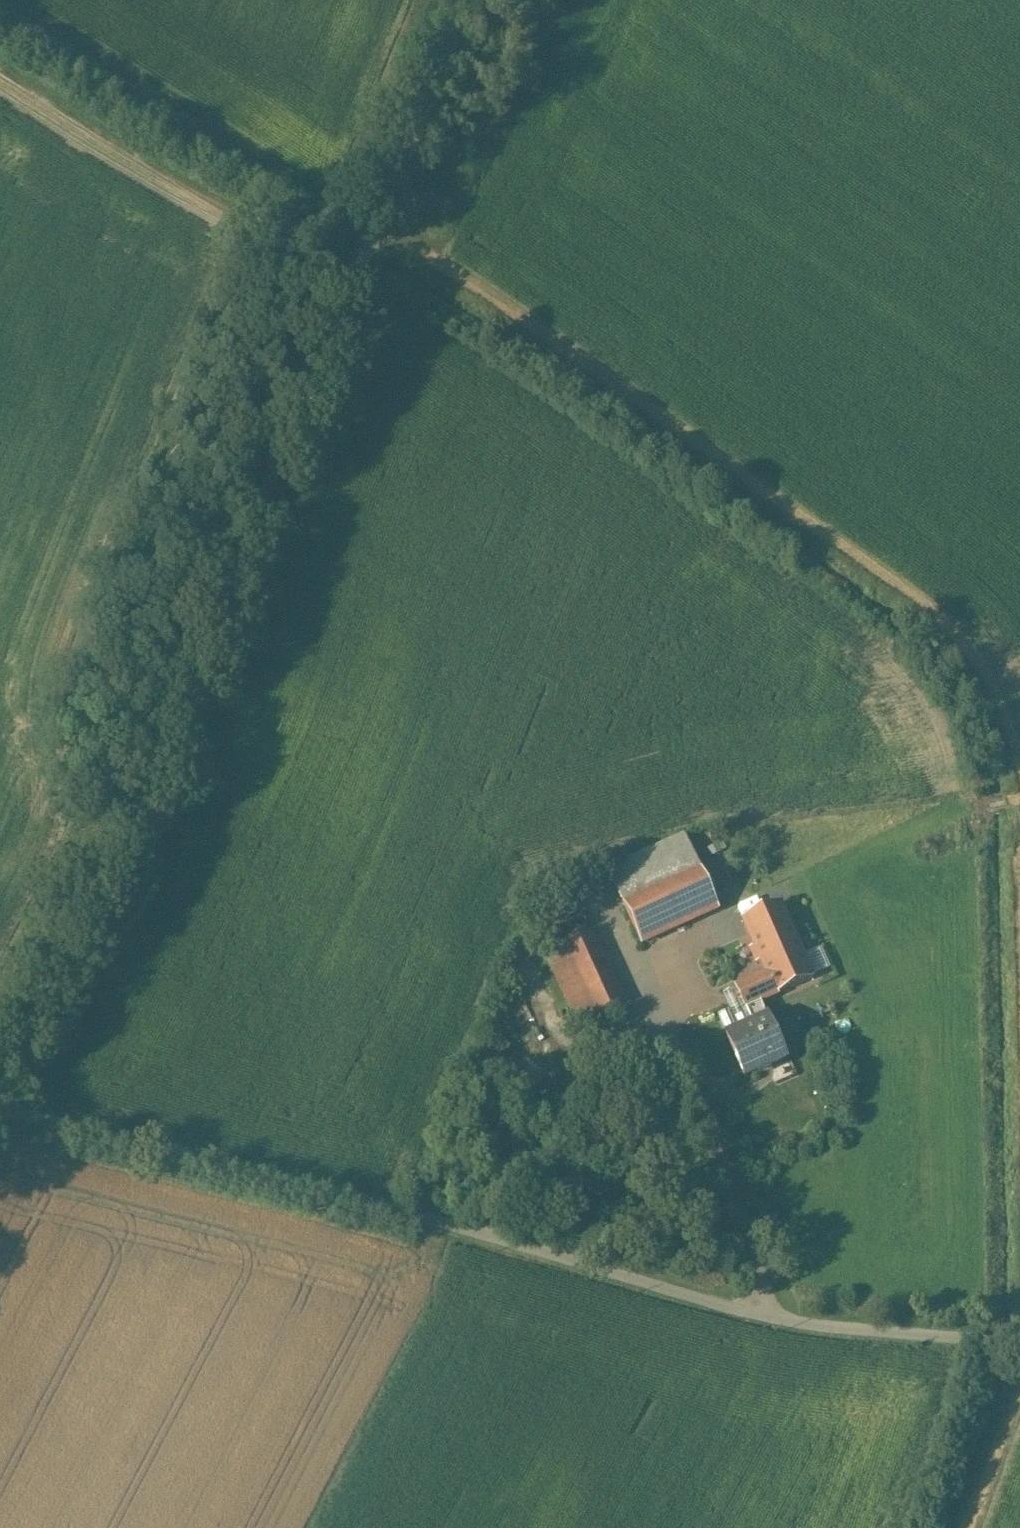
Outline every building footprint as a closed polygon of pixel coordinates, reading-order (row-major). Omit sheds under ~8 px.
[(687,841),(610,875),(622,901),(698,866),(687,841)] [(698,866),(622,901),(641,944),(718,910),(698,866)] [(812,978),(779,904),(745,920),(769,975),(738,989),(754,1026),(769,1019),(761,1001),(812,978)] [(624,1003),(591,930),(562,944),(595,1016),(624,1003)] [(754,1026),(728,1038),(746,1078),(787,1060),(769,1019),(754,1026)]
